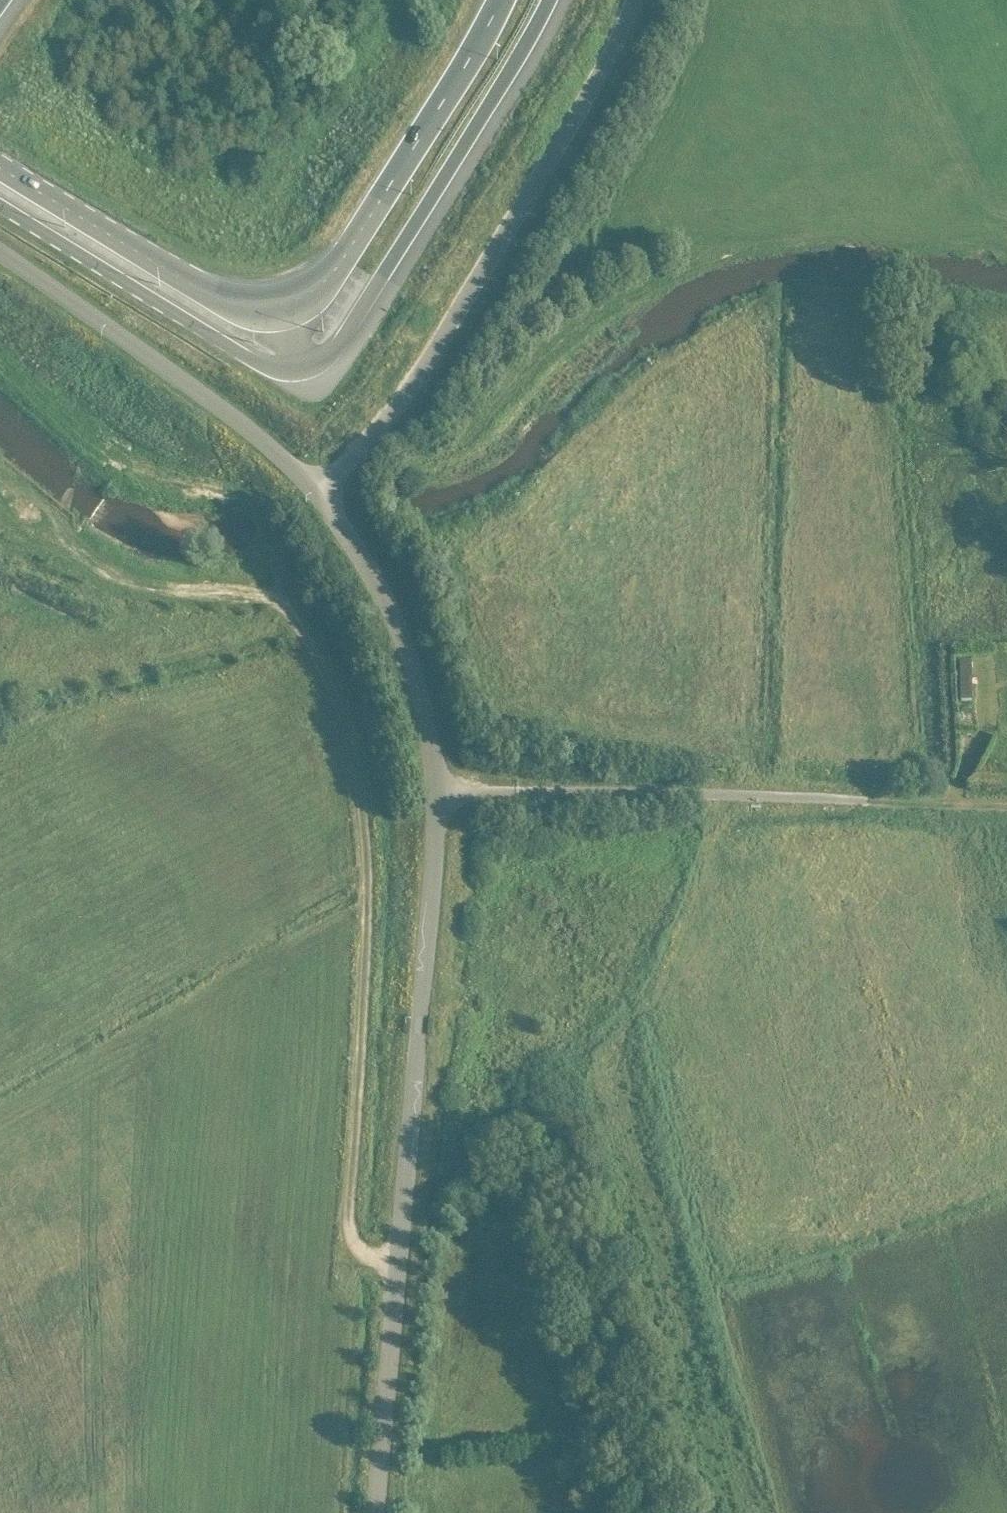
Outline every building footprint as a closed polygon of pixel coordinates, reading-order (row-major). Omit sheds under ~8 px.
[(960,662),(960,701),(972,701),(972,662),(960,662)]
